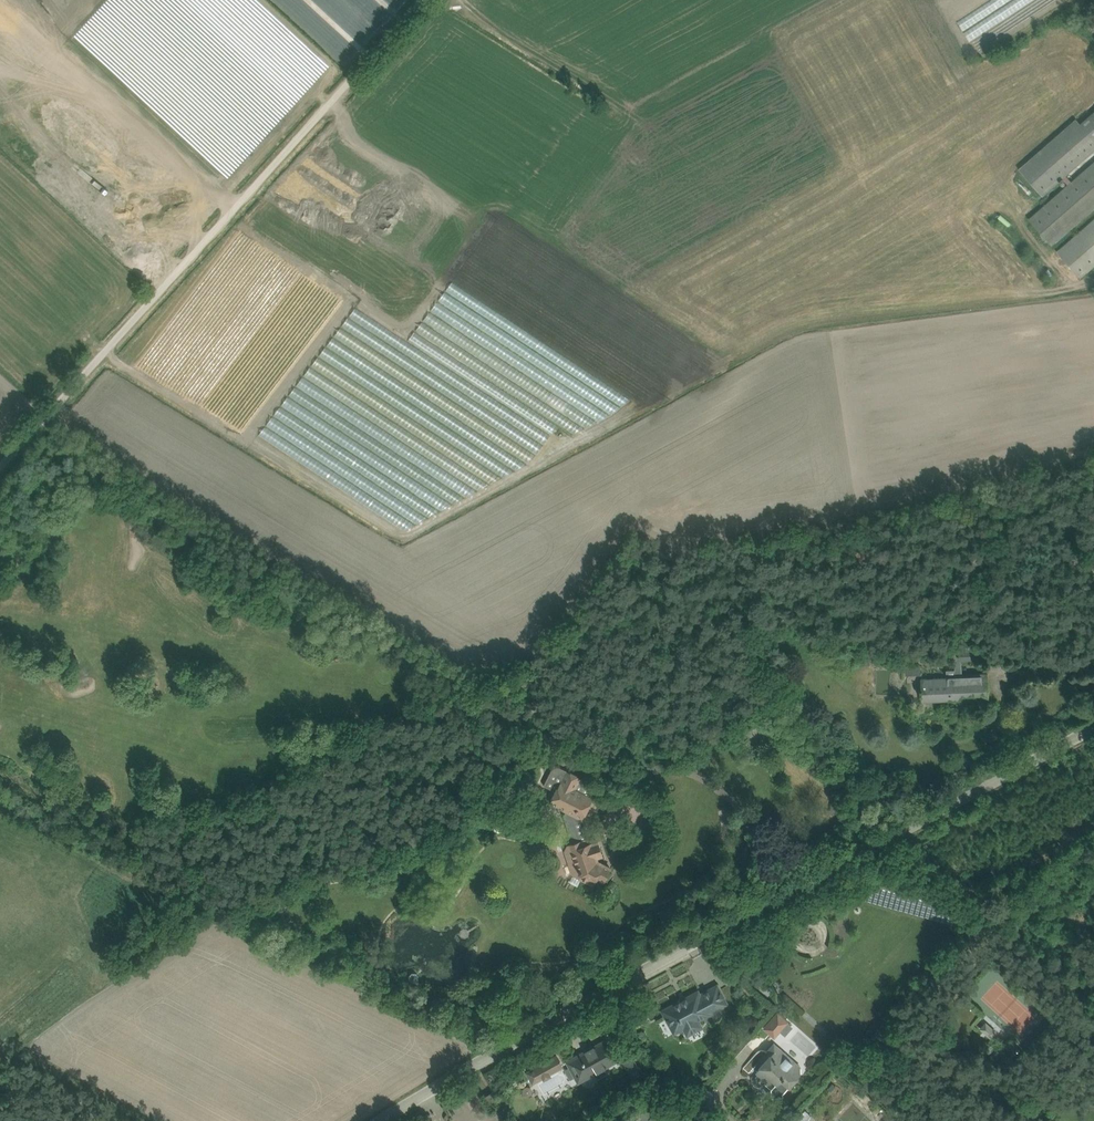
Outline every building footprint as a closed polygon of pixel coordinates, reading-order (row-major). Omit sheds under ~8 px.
[(1021,166),(1044,193),(1093,151),(1093,111),(1082,121),(1078,117),(1021,166)] [(1029,216),(1083,277),(1093,267),(1093,160),(1029,216)] [(896,664),(897,674),(912,674),(912,664),(896,664)] [(922,700),(993,698),(992,673),(921,675),(922,700)] [(588,842),(580,821),(598,785),(555,763),(544,783),(556,789),(550,801),(566,809),(564,813),(572,840),(567,842),(565,849),(572,873),(569,880),(578,884),(582,877),(594,884),(597,878),(605,882),(613,865),(598,857),(604,855),(598,838),(588,842)] [(733,1004),(719,976),(664,1004),(677,1030),(683,1027),(687,1033),(705,1024),(703,1019),(733,1004)] [(1011,995),(1006,1000),(986,981),(971,997),(1009,1033),(1029,1012),(1011,995)] [(818,1000),(825,999),(823,991),(816,992),(818,1000)] [(582,1081),(622,1058),(609,1035),(569,1058),(582,1081)] [(742,1062),(750,1068),(758,1059),(762,1062),(754,1071),(782,1094),(804,1068),(765,1035),(742,1062)] [(534,1080),(562,1064),(556,1052),(527,1069),(534,1080)] [(493,1105),(499,1101),(492,1090),(486,1094),(493,1105)] [(640,1120),(673,1120),(654,1105),(640,1120)] [(783,1120),(797,1120),(798,1119),(791,1113),(783,1120)]
